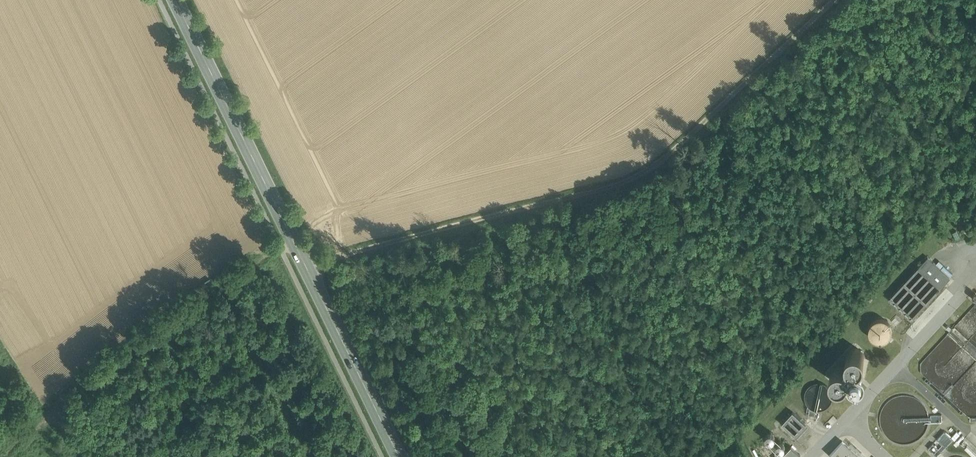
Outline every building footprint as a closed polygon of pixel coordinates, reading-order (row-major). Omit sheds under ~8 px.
[(942,288),(954,275),(931,254),(919,267),(942,288)] [(915,316),(939,289),(932,284),(920,299),(916,296),(913,300),(910,298),(904,306),(915,316)] [(877,315),(868,337),(888,344),(896,323),(877,315)] [(870,347),(859,352),(865,365),(876,360),(870,347)] [(845,365),(845,380),(857,379),(856,364),(845,365)] [(788,447),(808,424),(795,412),(775,436),(788,447)] [(945,430),(929,448),(937,455),(953,437),(945,430)] [(805,453),(795,444),(783,456),(802,456),(805,453)] [(969,444),(966,449),(975,456),(975,449),(969,444)]
